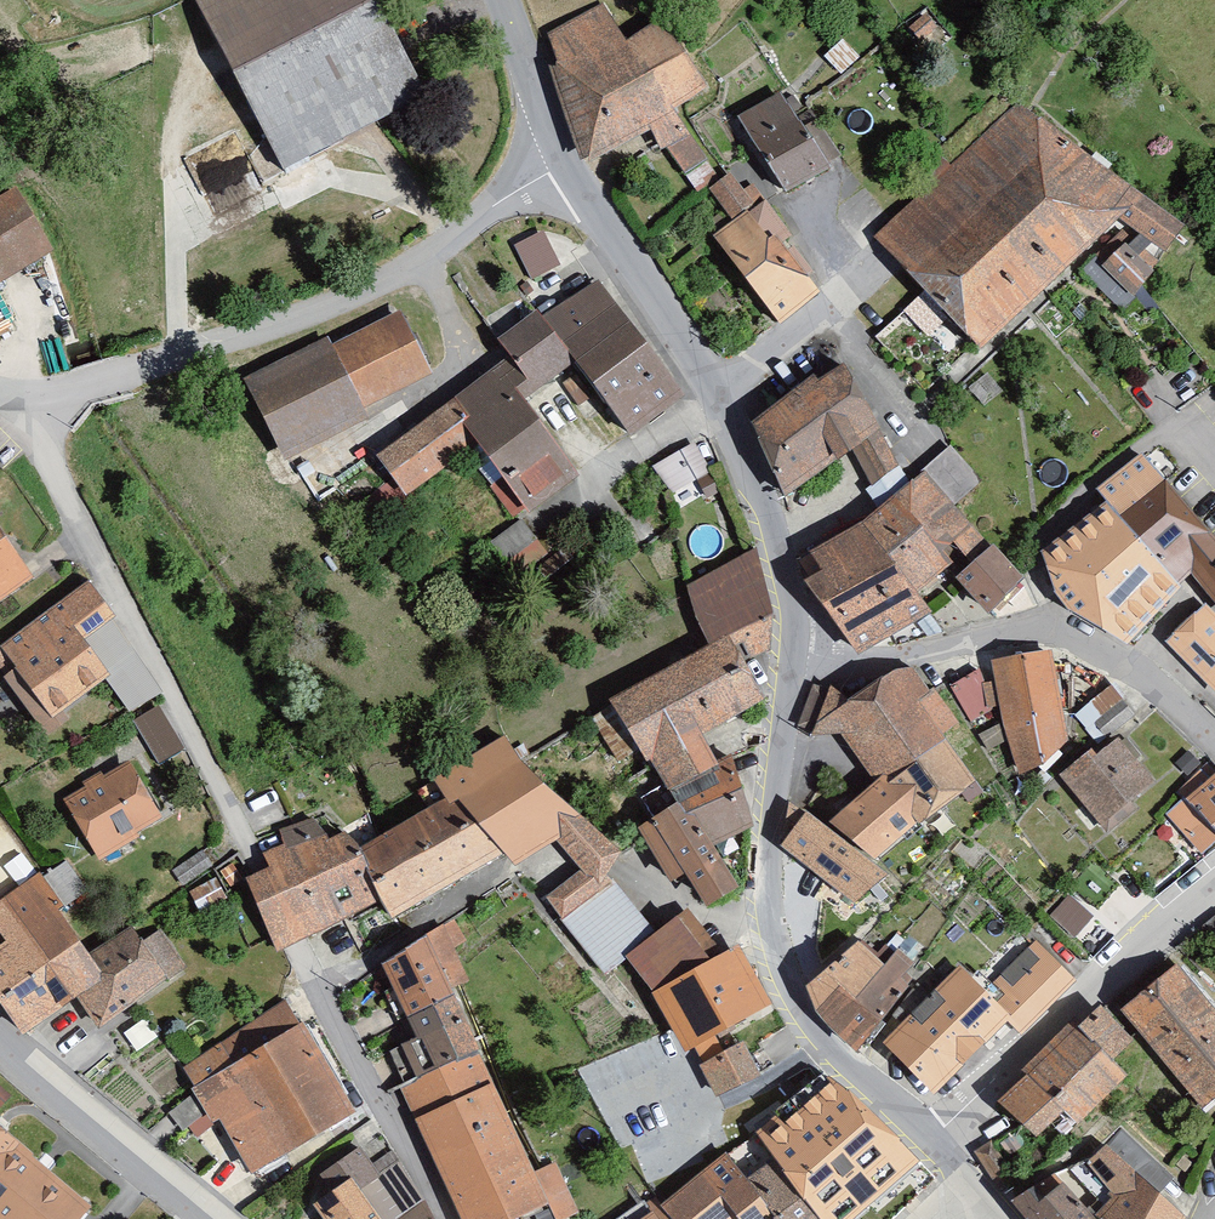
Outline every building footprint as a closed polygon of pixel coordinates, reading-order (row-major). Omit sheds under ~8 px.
[(286,159),(418,95),(369,0),(205,0),(286,159)] [(609,1),(548,34),(591,159),(656,126),(694,183),(720,166),(679,104),(714,81),(671,16),(631,32),(609,1)] [(831,160),(784,85),(740,112),(787,187),(831,160)] [(1026,99),(879,235),(987,344),(1085,254),(1135,296),(1185,223),(1026,99)] [(829,286),(738,165),(714,183),(736,213),(715,229),(783,320),(829,286)] [(0,199),(0,286),(53,250),(16,189),(0,199)] [(533,276),(563,263),(547,227),(517,241),(533,276)] [(549,300),(510,328),(543,386),(585,357),(636,422),(690,387),(604,274),(549,300)] [(328,336),(248,375),(288,457),(378,414),(370,398),(438,365),(408,306),(332,343),(328,336)] [(503,354),(379,451),(413,487),(472,442),(525,509),(585,466),(503,354)] [(849,360),(759,416),(788,490),(852,450),(870,479),(904,459),(849,360)] [(954,438),(926,464),(952,493),(979,467),(954,438)] [(702,439),(658,461),(674,491),(717,469),(702,439)] [(1046,545),(1062,590),(1093,621),(1134,637),(1193,570),(1214,594),(1214,528),(1147,453),(1103,485),(1112,494),(1046,545)] [(926,464),(869,517),(929,599),(959,571),(993,538),(952,493),(926,464)] [(929,599),(869,517),(817,545),(829,560),(813,573),(862,650),(936,608),(929,599)] [(525,520),(495,542),(519,573),(549,550),(525,520)] [(0,526),(0,601),(35,578),(0,526)] [(1001,532),(993,538),(959,571),(992,610),(1032,569),(1001,532)] [(761,545),(689,581),(711,641),(736,628),(755,659),(783,650),(781,610),(761,545)] [(116,616),(90,580),(3,644),(61,723),(122,677),(90,635),(116,616)] [(1207,613),(1175,645),(1214,684),(1214,620),(1207,613)] [(755,659),(736,628),(711,641),(616,693),(674,787),(728,756),(712,728),(772,693),(755,659)] [(1057,649),(993,659),(1022,772),(1074,737),(1057,649)] [(967,727),(913,659),(843,715),(895,780),(836,822),(883,859),(986,777),(954,738),(967,727)] [(1000,704),(981,671),(955,686),(974,718),(1000,704)] [(1078,709),(1100,740),(1138,713),(1117,682),(1078,709)] [(138,717),(163,762),(188,748),(163,703),(138,717)] [(1123,727),(1066,769),(1111,820),(1163,779),(1123,727)] [(515,733),(444,774),(456,790),(507,854),(515,864),(564,834),(590,867),(550,894),(567,917),(621,876),(626,851),(515,733)] [(728,756),(674,787),(681,797),(714,842),(723,838),(758,822),(740,747),(728,756)] [(170,817),(137,759),(70,798),(104,856),(170,817)] [(1189,794),(1214,823),(1214,770),(1189,794)] [(507,854),(456,790),(368,839),(393,898),(400,914),(507,854)] [(714,842),(681,797),(645,819),(678,875),(691,867),(714,901),(748,881),(723,838),(714,842)] [(836,822),(805,804),(783,850),(857,905),(899,871),(883,859),(836,822)] [(393,898),(368,839),(360,824),(335,834),(324,814),(285,828),(290,839),(273,847),(278,857),(266,865),(307,937),(393,898)] [(0,818),(0,845),(14,833),(0,818)] [(43,875),(0,905),(0,987),(32,1032),(84,994),(114,973),(95,948),(43,875)] [(1079,931),(1097,911),(1074,890),(1056,910),(1079,931)] [(633,949),(660,986),(730,947),(696,903),(633,949)] [(465,939),(454,919),(388,955),(436,1063),(480,1043),(454,986),(467,979),(453,948),(465,939)] [(134,923),(95,948),(114,973),(84,994),(106,1026),(193,969),(167,930),(146,941),(134,923)] [(730,947),(660,986),(693,1045),(780,997),(747,937),(730,947)] [(861,939),(813,982),(820,1012),(856,1047),(912,980),(907,974),(916,961),(901,950),(889,964),(861,939)] [(960,967),(887,1039),(934,1086),(1006,1015),(1017,1027),(1068,977),(1035,943),(985,993),(960,967)] [(1182,965),(1124,1013),(1207,1112),(1214,1106),(1214,1004),(1182,965)] [(360,1102),(295,998),(187,1064),(220,1117),(230,1110),(258,1165),(360,1102)] [(1130,1039),(1101,1008),(1003,1102),(1035,1134),(1063,1108),(1077,1122),(1125,1075),(1109,1059),(1130,1039)] [(399,1080),(463,1218),(510,1218),(551,1200),(560,1218),(569,1218),(581,1212),(556,1161),(535,1170),(480,1043),(436,1063),(399,1080)] [(742,1044),(703,1063),(717,1092),(757,1072),(742,1044)] [(756,1130),(774,1152),(825,1218),(852,1218),(917,1164),(846,1090),(826,1075),(756,1130)] [(0,1123),(0,1218),(85,1218),(98,1204),(0,1123)] [(1020,1198),(1038,1218),(1181,1218),(1183,1216),(1150,1188),(1165,1172),(1122,1131),(1090,1165),(1055,1176),(1020,1198)] [(395,1150),(379,1158),(365,1140),(323,1169),(337,1184),(319,1197),(336,1218),(434,1218),(395,1150)] [(666,1193),(683,1218),(777,1218),(742,1173),(724,1149),(666,1193)] [(774,1152),(742,1173),(777,1218),(825,1218),(774,1152)] [(627,1218),(683,1218),(666,1193),(627,1218)]
